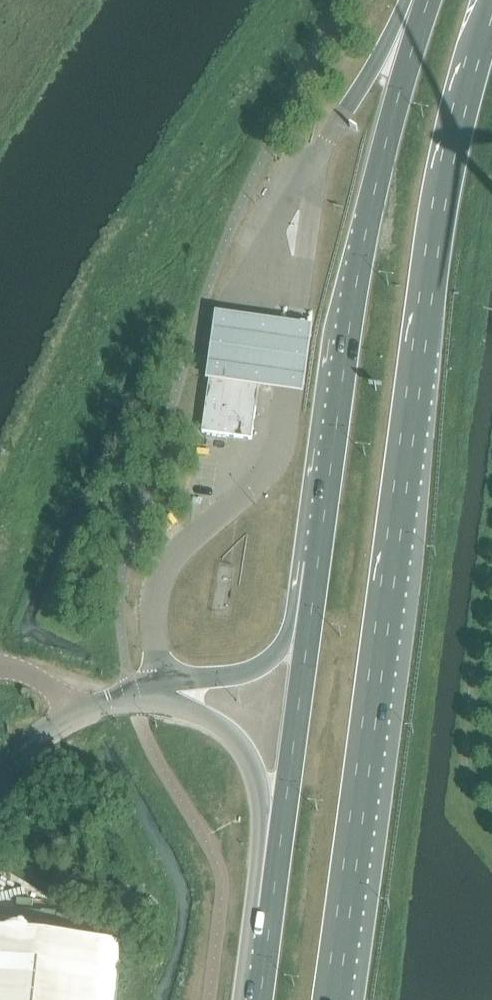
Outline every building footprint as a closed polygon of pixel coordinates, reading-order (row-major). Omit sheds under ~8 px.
[(309,330),(211,317),(200,385),(206,386),(260,393),(301,399),(309,330)] [(211,378),(209,378),(209,380),(210,380),(203,433),(252,440),(260,387),(261,387),(261,385),(259,385),(259,386),(211,379),(211,378)] [(121,947),(0,934),(0,999),(116,999),(121,947)]
